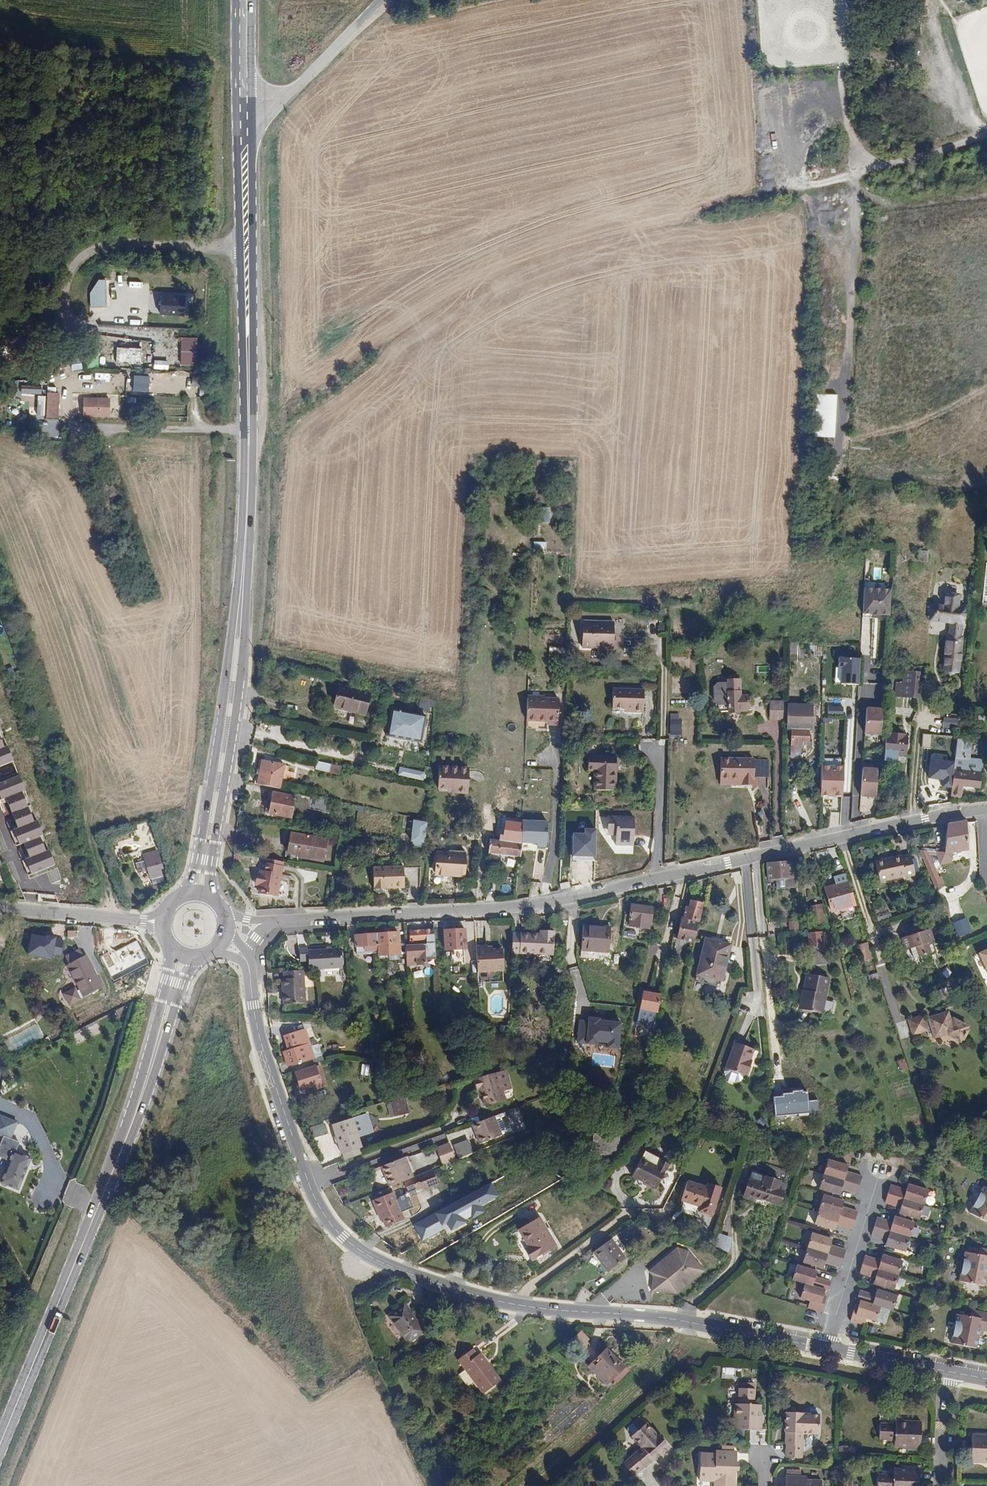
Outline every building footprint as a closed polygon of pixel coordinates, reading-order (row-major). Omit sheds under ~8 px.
[(150,161),(160,161),(159,152),(150,152),(150,161)] [(107,306),(106,279),(99,279),(90,291),(90,307),(107,306)] [(161,295),(160,314),(184,315),(185,296),(161,295)] [(181,364),(199,364),(199,336),(181,336),(181,364)] [(152,346),(117,345),(117,363),(136,363),(136,367),(146,368),(146,356),(152,356),(152,346)] [(71,357),(73,370),(83,369),(81,355),(71,357)] [(89,357),(88,367),(99,368),(99,357),(89,357)] [(155,359),(154,368),(169,369),(169,360),(155,359)] [(110,380),(111,373),(96,371),(95,378),(110,380)] [(150,374),(133,374),(133,390),(150,390),(150,374)] [(193,374),(192,384),(203,386),(204,376),(193,374)] [(22,384),(21,395),(43,396),(43,385),(22,384)] [(835,438),(837,395),(816,393),(813,436),(835,438)] [(46,415),(46,395),(38,394),(38,401),(30,400),(30,414),(46,415)] [(47,408),(56,408),(56,394),(47,394),(47,408)] [(84,416),(109,416),(109,399),(84,398),(84,416)] [(534,551),(546,552),(547,542),(534,541),(534,551)] [(928,550),(919,549),(918,559),(927,560),(928,550)] [(892,590),(864,588),(862,612),(890,615),(892,590)] [(968,607),(960,606),(961,594),(946,592),(944,604),(933,602),(931,621),(950,623),(949,635),(946,635),(942,671),(960,673),(968,607)] [(876,658),(883,657),(882,617),(874,618),(876,658)] [(611,622),(580,623),(581,649),(612,648),(611,622)] [(792,642),(792,658),(800,659),(800,642),(792,642)] [(811,655),(821,655),(822,644),(812,644),(811,655)] [(859,685),(860,658),(839,657),(839,667),(841,668),(841,684),(859,685)] [(880,672),(870,673),(870,684),(881,683),(880,672)] [(920,674),(902,672),(899,697),(917,699),(920,674)] [(727,692),(739,692),(739,680),(727,680),(727,682),(718,682),(714,685),(713,700),(718,704),(727,704),(727,691),(727,692)] [(368,696),(337,688),(332,709),(363,717),(368,696)] [(645,689),(613,688),(613,709),(623,709),(623,713),(644,713),(645,689)] [(727,691),(727,704),(727,711),(738,711),(738,708),(746,709),(746,697),(739,697),(739,692),(727,692),(727,691)] [(560,699),(529,699),(528,720),(559,721),(560,699)] [(812,727),(813,707),(787,706),(787,709),(787,718),(787,722),(786,727),(791,727),(807,727),(812,727)] [(843,716),(844,706),(828,706),(828,716),(843,716)] [(883,709),(868,707),(865,733),(881,735),(883,709)] [(772,708),(772,718),(787,718),(787,709),(772,708)] [(424,717),(393,710),(389,734),(419,740),(424,717)] [(671,713),(670,730),(681,731),(682,714),(671,713)] [(959,718),(945,717),(944,726),(958,728),(959,718)] [(0,727),(0,765),(13,760),(0,727)] [(807,727),(791,727),(791,744),(801,744),(801,741),(807,741),(807,727)] [(907,734),(886,733),(885,753),(906,754),(907,734)] [(931,735),(924,734),(922,747),(930,748),(931,735)] [(969,739),(956,737),(954,756),(967,758),(969,739)] [(613,792),(615,759),(587,758),(587,769),(593,769),(592,791),(613,792)] [(954,771),(955,761),(930,758),(928,778),(943,780),(942,787),(952,788),(954,771)] [(753,759),(721,759),(721,785),(731,785),(731,782),(753,781),(753,759)] [(284,765),(261,760),(256,783),(279,788),(284,765)] [(330,765),(316,762),(315,769),(328,772),(330,765)] [(822,765),(821,796),(844,797),(845,765),(822,765)] [(469,768),(439,766),(438,791),(468,794),(469,768)] [(400,767),(398,775),(423,781),(425,772),(400,767)] [(879,768),(863,767),(861,797),(877,798),(879,768)] [(982,774),(954,771),(952,788),(951,796),(962,797),(963,786),(980,788),(982,774)] [(18,774),(0,781),(0,800),(5,798),(17,827),(10,830),(16,845),(24,842),(30,857),(23,860),(29,874),(54,863),(18,774)] [(295,796),(273,792),(269,814),(291,818),(295,796)] [(634,846),(635,816),(600,814),(600,828),(616,829),(616,845),(634,846)] [(414,819),(412,845),(426,847),(429,821),(414,819)] [(549,821),(523,820),(523,822),(522,843),(538,843),(538,848),(548,849),(549,821)] [(935,856),(935,860),(945,860),(949,857),(950,849),(966,849),(966,820),(946,823),(943,849),(943,853),(935,853),(935,856)] [(523,822),(506,821),(504,835),(500,834),(500,840),(511,841),(522,843),(523,822)] [(585,835),(574,834),(573,861),(595,861),(597,830),(585,829),(585,835)] [(286,853),(299,855),(298,859),(323,862),(327,837),(290,831),(286,853)] [(491,839),(489,854),(521,857),(522,843),(511,841),(500,840),(491,839)] [(163,868),(158,851),(144,855),(146,860),(137,863),(140,872),(149,869),(154,885),(164,882),(160,869),(163,868)] [(899,853),(872,859),(876,878),(903,872),(903,874),(912,872),(907,852),(899,854),(899,853)] [(935,853),(920,852),(930,877),(937,873),(930,856),(935,856),(935,853)] [(465,855),(437,853),(436,873),(464,875),(465,855)] [(266,865),(261,864),(258,879),(255,878),(254,887),(259,888),(259,893),(278,897),(283,862),(267,859),(266,865)] [(794,876),(791,876),(790,861),(767,862),(768,877),(777,877),(777,885),(795,884),(794,876)] [(404,866),(373,867),(374,888),(405,888),(404,866)] [(847,879),(825,886),(832,910),(855,903),(847,879)] [(692,939),(701,901),(690,899),(689,902),(687,902),(684,915),(680,914),(677,931),(673,931),(672,936),(692,939)] [(638,924),(638,918),(640,918),(641,904),(630,903),(629,917),(630,917),(630,923),(638,924)] [(816,924),(825,923),(824,904),(815,904),(816,924)] [(964,912),(951,918),(956,932),(970,926),(964,912)] [(790,930),(799,929),(799,921),(789,921),(790,930)] [(608,926),(581,923),(577,954),(596,956),(596,952),(605,953),(608,926)] [(466,927),(444,929),(446,948),(467,946),(466,927)] [(909,947),(912,956),(932,950),(929,941),(932,940),(928,928),(907,935),(911,946),(909,947)] [(434,929),(410,930),(411,944),(425,944),(425,956),(435,955),(434,929)] [(398,930),(377,931),(378,943),(382,943),(382,947),(386,947),(386,943),(398,942),(398,930)] [(512,931),(511,952),(553,954),(554,931),(539,930),(539,933),(512,931)] [(364,944),(364,950),(374,950),(374,943),(378,943),(377,931),(356,932),(356,944),(364,944)] [(822,932),(807,933),(808,948),(823,947),(822,932)] [(45,937),(30,934),(26,955),(52,960),(53,955),(56,939),(56,936),(45,934),(45,937)] [(729,941),(705,937),(698,971),(722,976),(729,941)] [(60,956),(63,941),(56,939),(53,955),(60,956)] [(136,940),(125,945),(137,969),(148,963),(136,940)] [(872,957),(867,941),(859,944),(864,960),(872,957)] [(382,943),(378,943),(378,953),(386,953),(386,958),(399,958),(398,942),(386,943),(386,947),(382,947),(382,943)] [(100,958),(112,981),(137,969),(125,945),(100,958)] [(976,950),(986,975),(986,945),(976,950)] [(299,961),(308,961),(309,969),(343,967),(342,947),(309,949),(309,946),(298,946),(299,961)] [(477,950),(478,973),(503,972),(502,949),(477,950)] [(67,966),(80,989),(76,990),(74,987),(63,993),(69,1004),(84,996),(102,986),(86,956),(84,957),(80,950),(66,958),(69,965),(67,966)] [(395,974),(396,962),(389,961),(387,974),(395,974)] [(307,1002),(305,969),(286,970),(286,978),(284,978),(286,1003),(307,1002)] [(822,1012),(828,976),(806,972),(803,989),(805,990),(802,1009),(822,1012)] [(662,989),(645,986),(642,1003),(659,1006),(662,989)] [(938,1015),(924,1019),(922,1013),(907,1018),(911,1033),(927,1029),(928,1033),(933,1032),(934,1036),(939,1035),(939,1033),(945,1031),(960,1039),(962,1036),(964,1038),(969,1029),(967,1028),(969,1024),(954,1016),(952,1018),(948,1016),(948,1014),(938,1017),(938,1015)] [(619,1048),(622,1022),(600,1020),(601,1019),(588,1017),(588,1020),(585,1044),(619,1048)] [(588,1020),(578,1019),(575,1043),(585,1044),(588,1020)] [(906,1021),(895,1024),(900,1040),(910,1037),(906,1021)] [(314,1058),(305,1028),(281,1035),(286,1050),(282,1051),(286,1067),(314,1058)] [(754,1050),(734,1043),(726,1067),(744,1073),(749,1075),(752,1066),(748,1065),(754,1050)] [(313,1046),(316,1057),(321,1056),(318,1044),(313,1046)] [(314,1065),(295,1071),(300,1088),(319,1082),(314,1065)] [(744,1073),(726,1067),(724,1072),(725,1077),(727,1081),(733,1083),(739,1082),(742,1079),(744,1073)] [(502,1100),(496,1072),(473,1077),(476,1088),(481,1088),(484,1104),(502,1100)] [(783,1098),(773,1099),(774,1117),(809,1114),(809,1112),(808,1101),(807,1094),(802,1094),(802,1092),(793,1093),(793,1094),(783,1095),(783,1098)] [(407,1100),(388,1101),(389,1117),(409,1115),(407,1100)] [(818,1101),(808,1101),(809,1112),(818,1112),(818,1101)] [(704,1110),(716,1113),(718,1105),(706,1102),(704,1110)] [(341,1152),(343,1152),(345,1158),(362,1151),(356,1134),(370,1128),(363,1111),(330,1123),(341,1152)] [(493,1116),(471,1124),(478,1144),(500,1136),(493,1116)] [(0,1117),(0,1135),(10,1139),(16,1123),(0,1117)] [(312,1127),(316,1137),(329,1133),(325,1123),(312,1127)] [(610,1137),(604,1137),(604,1151),(615,1151),(615,1142),(610,1142),(610,1137)] [(469,1140),(455,1144),(459,1158),(474,1154),(469,1140)] [(454,1157),(449,1145),(436,1150),(441,1162),(454,1157)] [(651,1151),(641,1168),(664,1180),(678,1156),(669,1152),(665,1158),(651,1151)] [(18,1189),(31,1159),(13,1152),(1,1182),(18,1189)] [(423,1153),(409,1158),(413,1168),(427,1162),(423,1153)] [(827,1156),(823,1170),(858,1181),(861,1173),(846,1168),(848,1162),(827,1156)] [(381,1167),(389,1186),(403,1180),(413,1176),(405,1158),(381,1167)] [(413,1176),(403,1180),(406,1186),(416,1182),(418,1187),(421,1185),(423,1189),(439,1183),(434,1170),(413,1176)] [(856,1190),(858,1181),(823,1170),(819,1184),(839,1191),(840,1186),(856,1190)] [(690,1192),(709,1199),(707,1203),(720,1208),(730,1181),(717,1176),(716,1180),(697,1173),(690,1192)] [(768,1175),(766,1183),(752,1179),(747,1195),(758,1198),(759,1196),(783,1203),(786,1189),(780,1187),(783,1179),(768,1175)] [(890,1182),(887,1191),(923,1201),(928,1186),(907,1181),(905,1186),(890,1182)] [(491,1184),(412,1224),(421,1241),(444,1229),(447,1235),(468,1224),(465,1220),(470,1217),(471,1219),(485,1212),(482,1207),(499,1198),(491,1184)] [(985,1184),(971,1210),(986,1219),(986,1185),(985,1184)] [(923,1201),(887,1191),(885,1199),(901,1204),(899,1209),(919,1215),(923,1201)] [(818,1206),(854,1216),(856,1208),(841,1204),(843,1198),(822,1192),(818,1206)] [(404,1220),(392,1193),(371,1203),(374,1212),(377,1211),(384,1228),(404,1220)] [(854,1216),(818,1206),(814,1220),(834,1227),(836,1222),(852,1226),(854,1216)] [(876,1214),(874,1223),(910,1234),(914,1219),(893,1213),(892,1218),(876,1214)] [(555,1246),(538,1218),(519,1230),(529,1248),(524,1252),(532,1261),(555,1246)] [(631,1222),(625,1226),(634,1238),(640,1234),(631,1222)] [(910,1234),(874,1223),(871,1231),(886,1236),(885,1242),(905,1248),(910,1234)] [(807,1244),(843,1255),(845,1246),(830,1242),(832,1236),(811,1230),(807,1244)] [(730,1252),(734,1237),(719,1233),(715,1248),(730,1252)] [(609,1240),(594,1252),(608,1271),(623,1260),(609,1240)] [(843,1255),(807,1244),(802,1258),(823,1264),(824,1259),(840,1264),(843,1255)] [(981,1245),(980,1252),(966,1249),(960,1278),(985,1283),(986,1273),(986,1246),(981,1245)] [(678,1294),(704,1271),(689,1250),(677,1247),(647,1270),(651,1293),(678,1294)] [(865,1253),(862,1261),(898,1272),(902,1257),(882,1252),(881,1257),(865,1253)] [(898,1272),(862,1261),(859,1270),(875,1274),(874,1280),(894,1286),(898,1272)] [(805,1280),(828,1288),(830,1278),(815,1273),(817,1268),(797,1262),(792,1276),(805,1280)] [(828,1288),(805,1280),(799,1294),(809,1298),(808,1304),(821,1309),(828,1288)] [(859,1287),(856,1296),(859,1298),(880,1303),(892,1307),(896,1292),(876,1286),(874,1292),(859,1287)] [(859,1298),(858,1303),(854,1302),(850,1317),(864,1321),(866,1315),(876,1317),(880,1303),(859,1298)] [(404,1302),(386,1315),(393,1323),(408,1344),(426,1330),(404,1302)] [(958,1314),(952,1343),(977,1348),(980,1329),(986,1330),(986,1313),(972,1310),(971,1317),(958,1314)] [(598,1371),(617,1354),(610,1347),(591,1363),(598,1371)] [(473,1349),(458,1359),(463,1366),(482,1393),(500,1381),(481,1353),(478,1355),(473,1349)] [(617,1354),(598,1371),(607,1382),(626,1365),(617,1354)] [(740,1387),(739,1387),(738,1404),(735,1404),(734,1404),(733,1430),(734,1430),(748,1430),(761,1431),(762,1431),(763,1414),(762,1414),(762,1405),(761,1405),(755,1405),(756,1388),(755,1388),(740,1387)] [(786,1412),(785,1412),(785,1415),(785,1421),(784,1425),(784,1430),(784,1434),(785,1434),(785,1445),(786,1445),(786,1458),(787,1458),(803,1458),(804,1458),(804,1445),(804,1434),(808,1434),(815,1434),(819,1435),(819,1414),(818,1414),(811,1414),(804,1414),(804,1413),(795,1413),(786,1412)] [(896,1424),(879,1424),(879,1425),(879,1440),(879,1441),(896,1441),(896,1447),(896,1448),(905,1448),(905,1449),(921,1449),(921,1448),(922,1435),(922,1421),(922,1420),(896,1420),(896,1421),(896,1424)] [(669,1450),(671,1448),(671,1447),(665,1440),(659,1433),(658,1433),(654,1428),(649,1423),(649,1422),(633,1435),(635,1438),(640,1443),(642,1446),(634,1453),(624,1461),(635,1474),(635,1475),(645,1467),(646,1467),(654,1460),(655,1461),(658,1459),(662,1455),(665,1453),(669,1450)] [(973,1435),(973,1436),(973,1449),(972,1463),(972,1464),(986,1464),(986,1435),(973,1435)] [(735,1482),(736,1470),(739,1471),(739,1470),(739,1469),(739,1466),(739,1464),(739,1463),(739,1462),(736,1462),(737,1450),(735,1450),(716,1449),(715,1449),(715,1450),(715,1452),(700,1452),(699,1480),(714,1481),(713,1485),(735,1485),(735,1482)] [(919,1482),(920,1469),(920,1468),(903,1467),(903,1468),(894,1467),(894,1469),(893,1474),(877,1473),(877,1474),(876,1485),(919,1485),(919,1482)] [(823,1481),(823,1480),(808,1479),(808,1477),(808,1476),(788,1475),(787,1475),(786,1485),(823,1485),(823,1481)]
